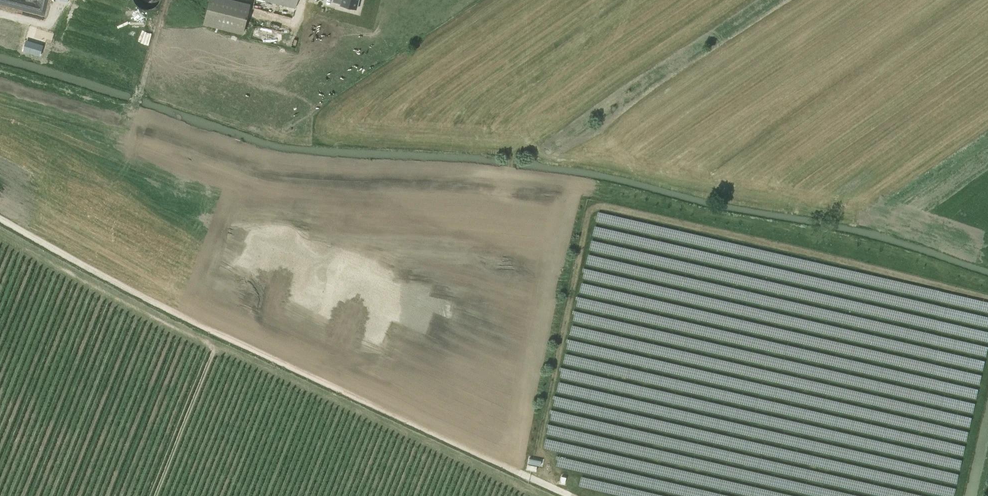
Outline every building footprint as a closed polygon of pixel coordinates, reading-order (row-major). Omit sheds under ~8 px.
[(133,0),(134,2),(136,4),(138,6),(140,7),(143,9),(145,9),(150,9),(153,8),(155,6),(157,5),(159,1),(160,0),(133,0)] [(203,24),(272,41),(279,11),(236,0),(209,0),(203,24)] [(358,0),(341,0),(340,5),(356,9),(358,0)]
